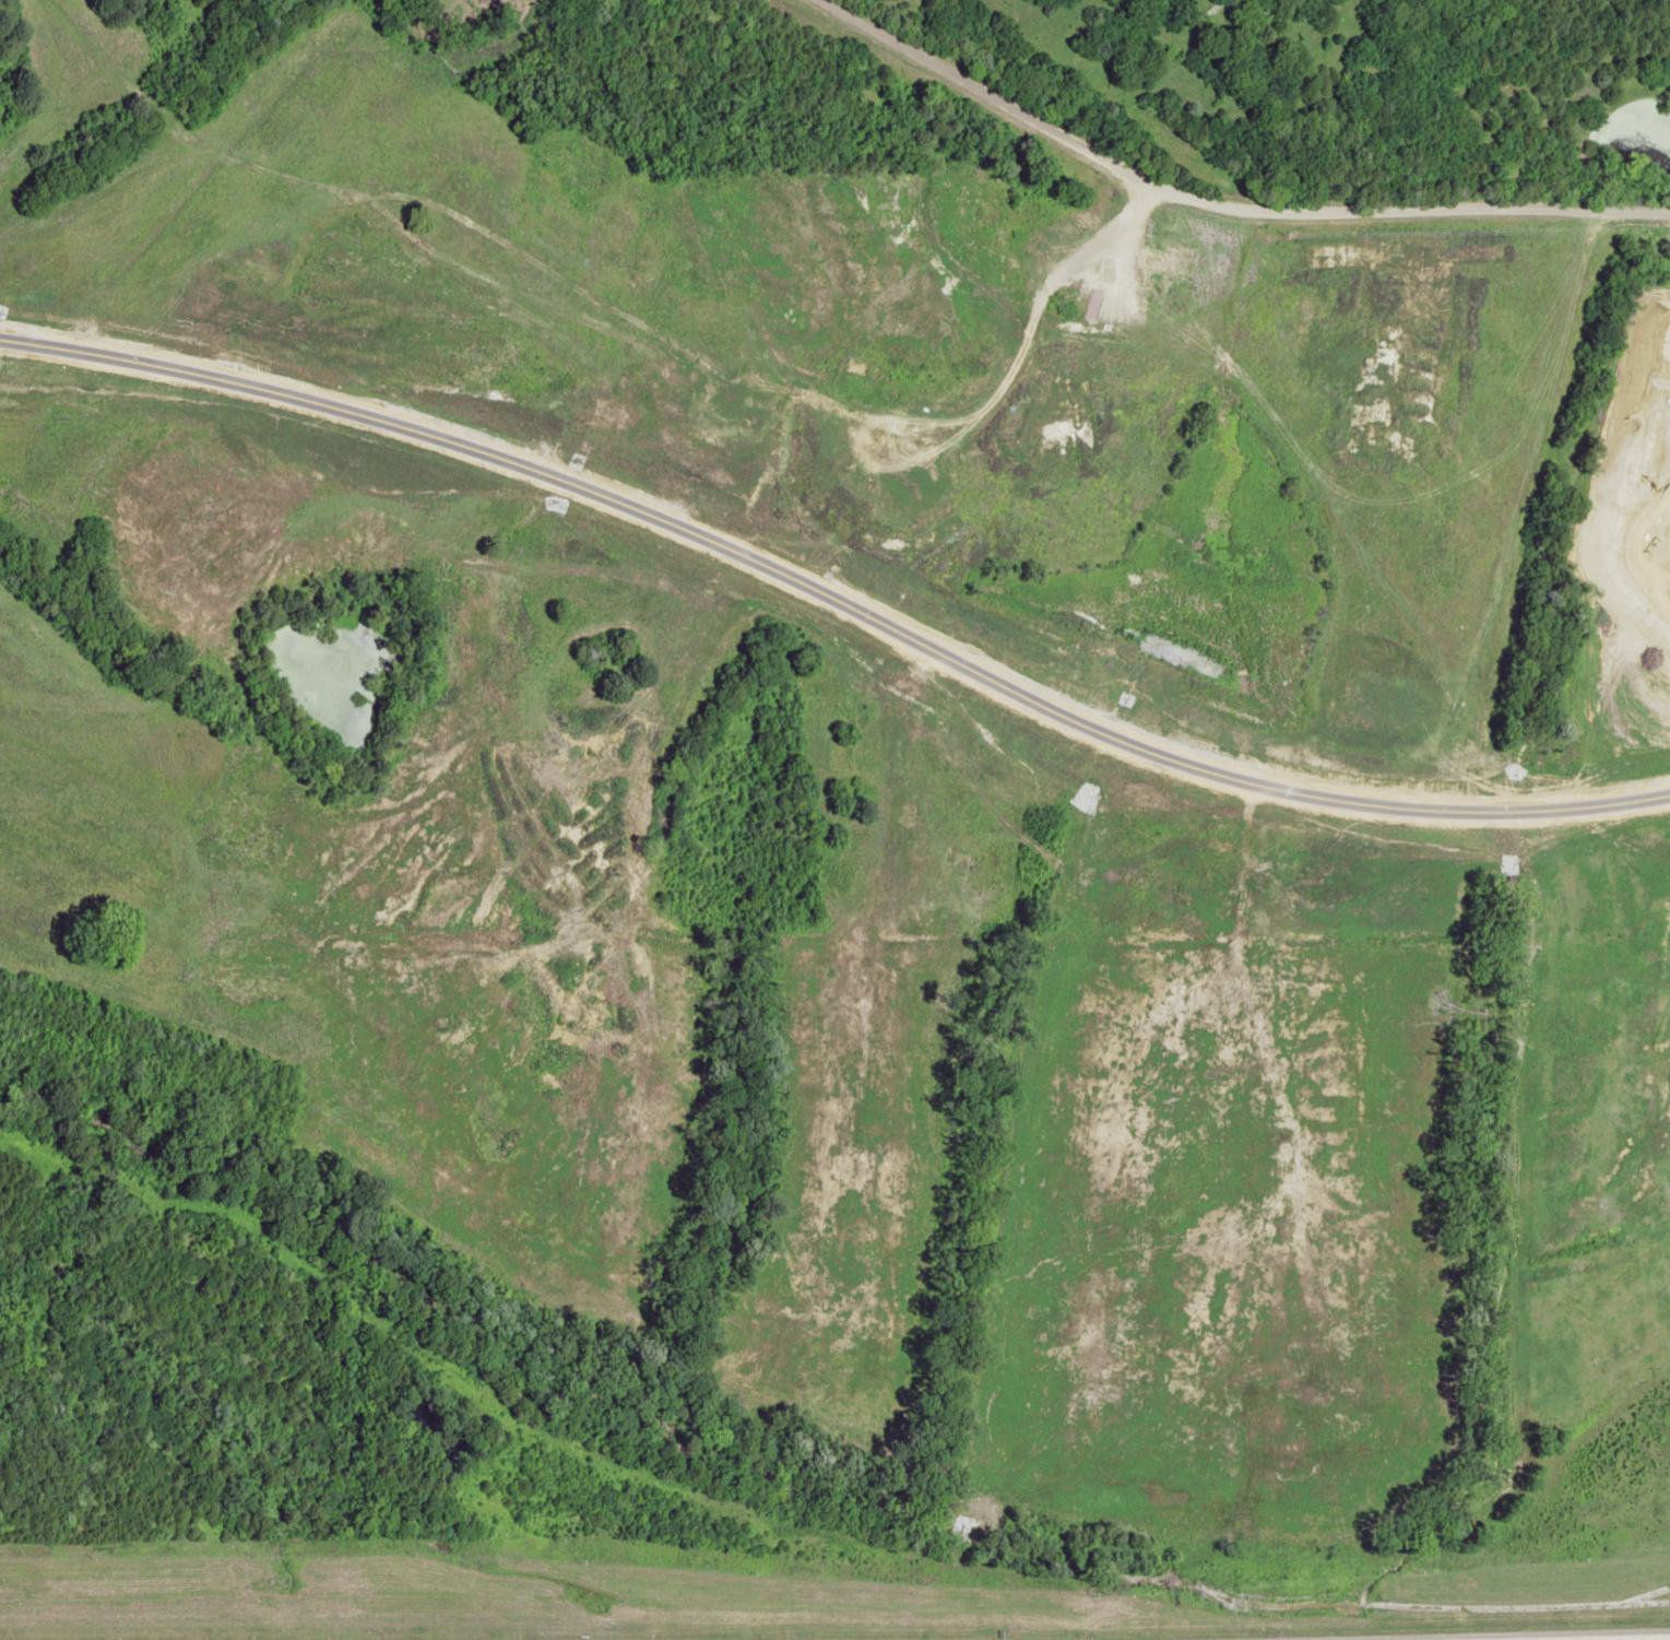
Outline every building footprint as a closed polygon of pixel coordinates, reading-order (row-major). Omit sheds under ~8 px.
[(1148,255),(1144,287),(1162,289),(1164,275),(1193,278),(1197,247),(1167,244),(1166,257),(1148,255)] [(873,728),(865,727),(863,743),(871,744),(873,728)]
